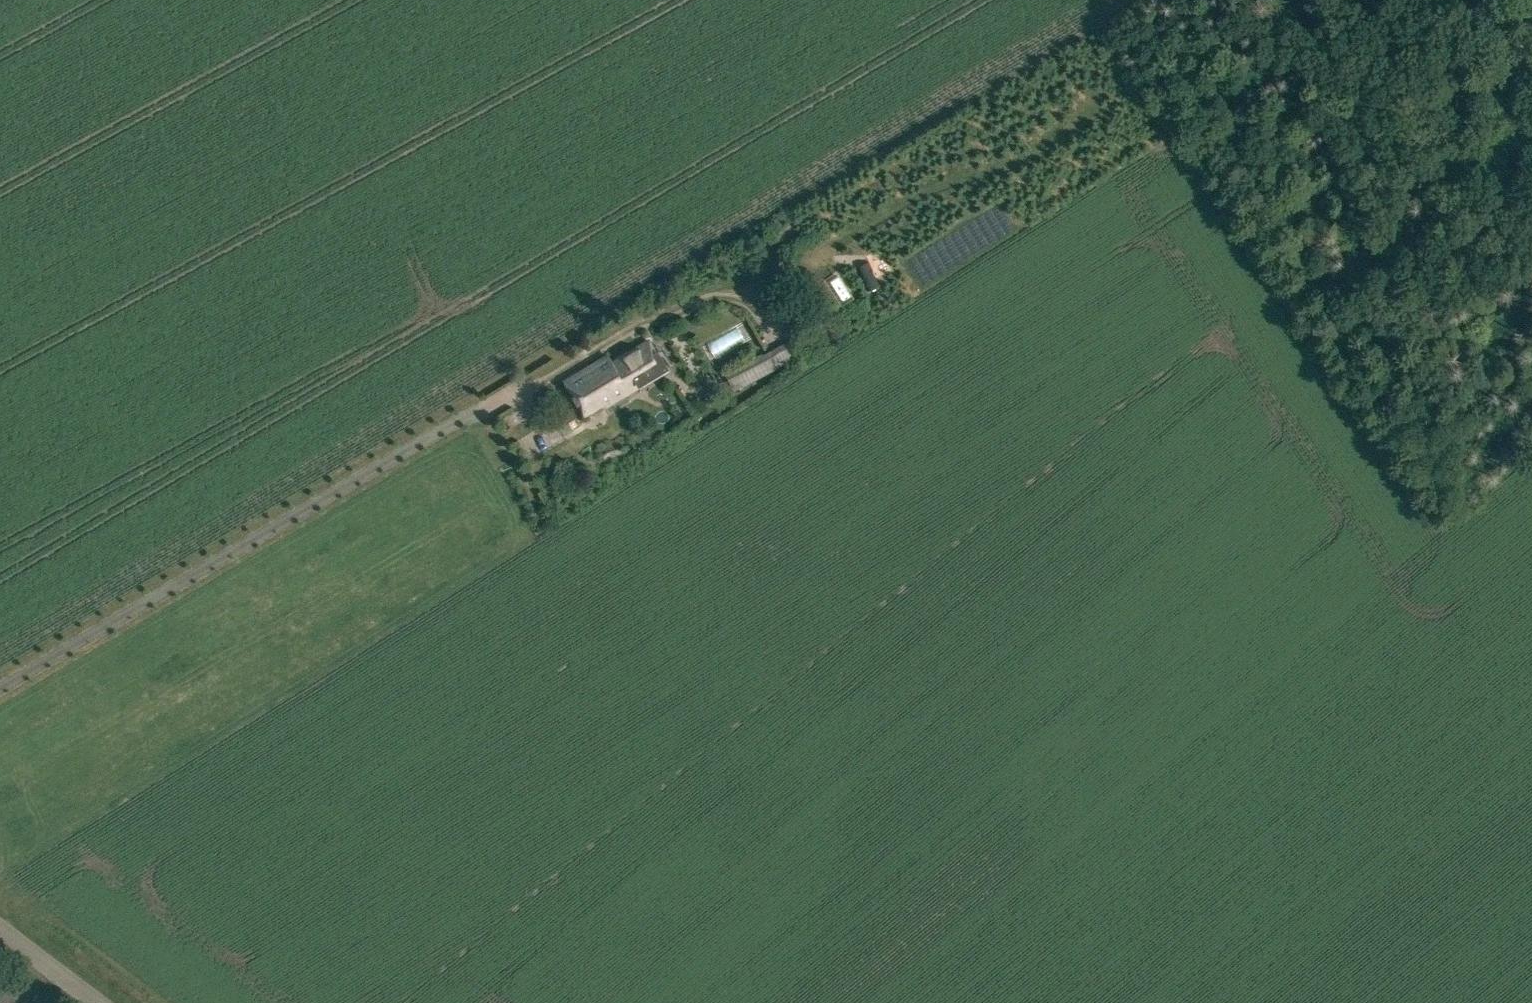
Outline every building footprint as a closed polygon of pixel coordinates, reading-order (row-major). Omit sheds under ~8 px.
[(715,340),(722,351),(750,334),(743,323),(715,340)] [(724,376),(734,394),(802,358),(792,340),(724,376)] [(565,382),(584,414),(603,403),(601,399),(621,387),(625,395),(652,378),(646,367),(659,359),(649,341),(642,345),(612,363),(608,356),(565,382)]
